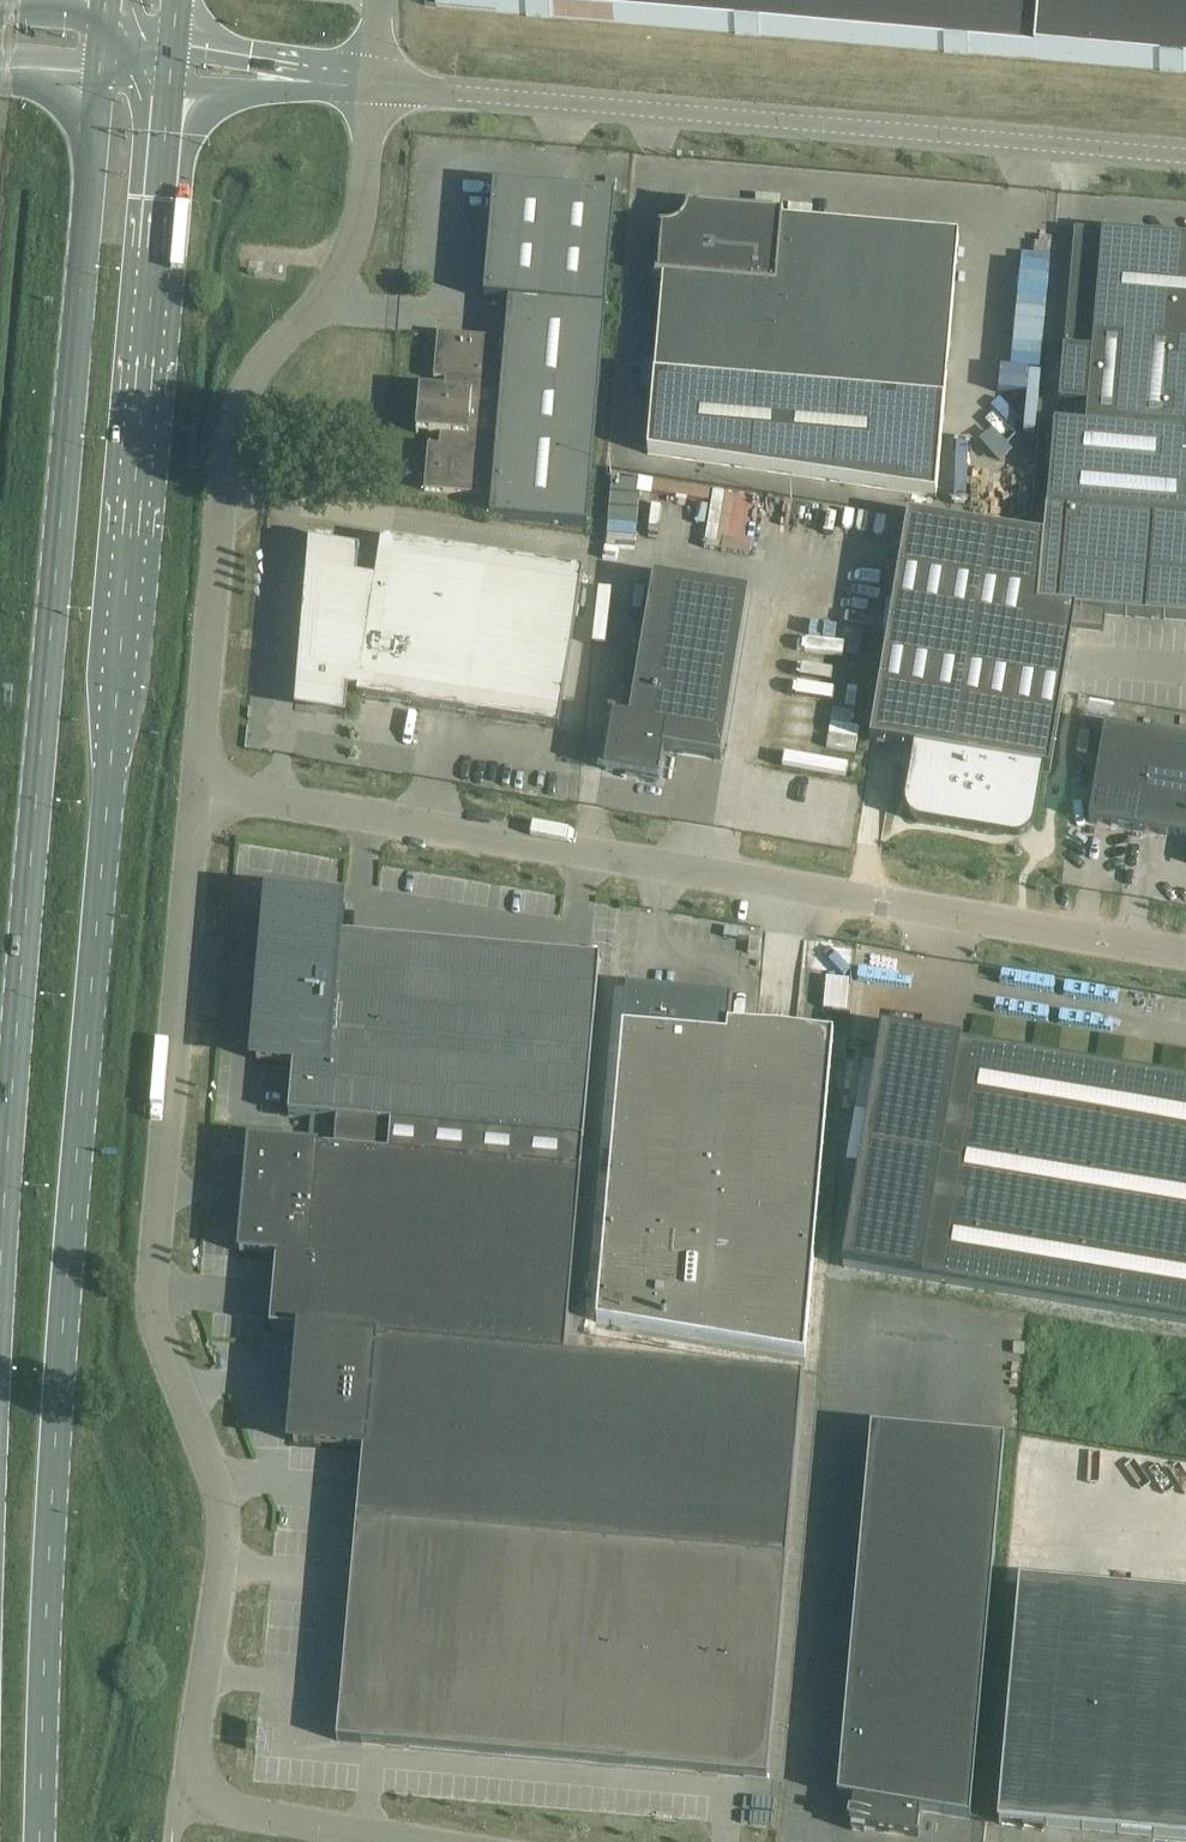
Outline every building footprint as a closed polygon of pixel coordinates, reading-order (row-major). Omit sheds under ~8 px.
[(436,8),(526,15),(526,17),(550,19),(551,18),(735,34),(735,35),(759,37),(760,36),(944,52),(944,53),(969,55),(969,54),(1160,70),(1160,72),(1184,74),(1184,72),(1185,73),(1185,0),(437,0),(436,8)] [(616,197),(494,187),(484,300),(509,302),(505,341),(438,335),(434,381),(445,382),(444,393),(420,391),(416,434),(441,436),(440,448),(428,447),(424,492),(492,498),(490,519),(587,527),(616,197)] [(690,200),(688,200),(685,231),(655,228),(654,230),(662,231),(658,277),(650,276),(650,278),(663,279),(648,456),(936,498),(945,402),(944,402),(959,236),(783,221),(784,208),(782,208),(781,216),(689,208),(690,200)] [(870,743),(914,751),(906,800),(906,805),(906,809),(907,814),(910,818),(913,821),(917,824),(922,825),(927,826),(967,832),(1003,838),(1012,840),(1017,840),(1021,839),(1026,837),(1029,834),(1032,830),(1034,825),(1035,821),(1043,772),(1050,773),(1063,692),(1073,630),(1105,633),(1107,616),(1185,623),(1185,241),(1074,231),(1059,405),(1074,406),(1072,426),(1055,424),(1054,425),(1039,424),(1030,536),(1030,539),(929,522),(908,518),(870,743)] [(639,531),(640,480),(612,479),(611,530),(639,531)] [(717,531),(717,548),(755,549),(758,494),(721,493),(720,518),(732,519),(732,532),(717,531)] [(334,542),(316,540),(315,544),(310,544),(309,547),(315,548),(306,654),(318,655),(316,674),(311,674),(310,684),(315,685),(313,707),(346,709),(347,692),(358,693),(357,699),(559,731),(583,573),(382,542),(376,582),(357,579),(359,555),(360,555),(360,552),(334,548),(334,542)] [(664,752),(721,762),(749,595),(654,579),(629,727),(610,723),(602,771),(659,780),(664,752)] [(1105,728),(1089,823),(1185,839),(1185,742),(1105,728)] [(341,907),(271,901),(257,1062),(293,1065),(288,1117),(337,1121),(393,1126),(584,1143),(600,959),(338,937),(341,907)] [(628,986),(627,986),(597,1323),(805,1358),(834,1035),(730,1025),(733,999),(628,989),(628,986)] [(958,1044),(886,1032),(882,1031),(842,1268),(1185,1326),(1185,1082),(958,1044)] [(393,1126),(337,1121),(334,1150),(250,1142),(240,1253),(276,1257),(270,1329),(304,1332),(565,1355),(581,1172),(584,1143),(393,1126)] [(304,1332),(294,1444),(363,1450),(357,1522),(337,1742),(767,1781),(787,1560),(803,1376),(565,1355),(304,1332)] [(1004,1440),(871,1429),(838,1798),(854,1800),(850,1826),(918,1838),(923,1811),(972,1819),(1004,1440)] [(1185,1839),(1185,1598),(1171,1596),(1020,1583),(999,1823),(1149,1836),(1185,1839)]
